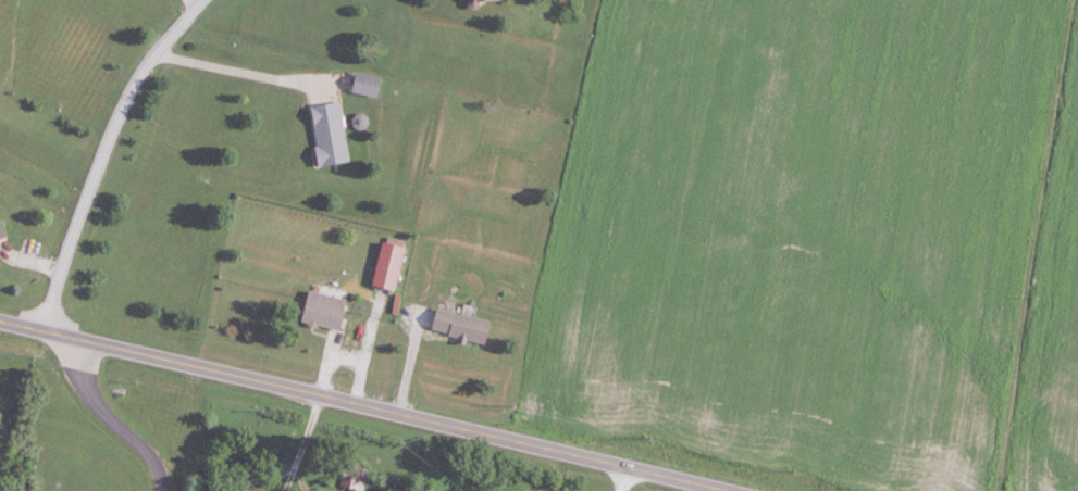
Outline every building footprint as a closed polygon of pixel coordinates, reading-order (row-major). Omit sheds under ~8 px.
[(355,92),(380,97),(384,78),(359,72),(355,92)] [(351,163),(344,103),(314,107),(322,167),(351,163)] [(8,236),(0,216),(0,239),(8,236)] [(399,291),(407,248),(384,244),(376,286),(399,291)] [(347,307),(309,300),(304,324),(343,331),(347,307)] [(495,321),(440,309),(435,332),(489,345),(495,321)] [(370,472),(348,466),(342,488),(351,490),(365,490),(370,472)]
